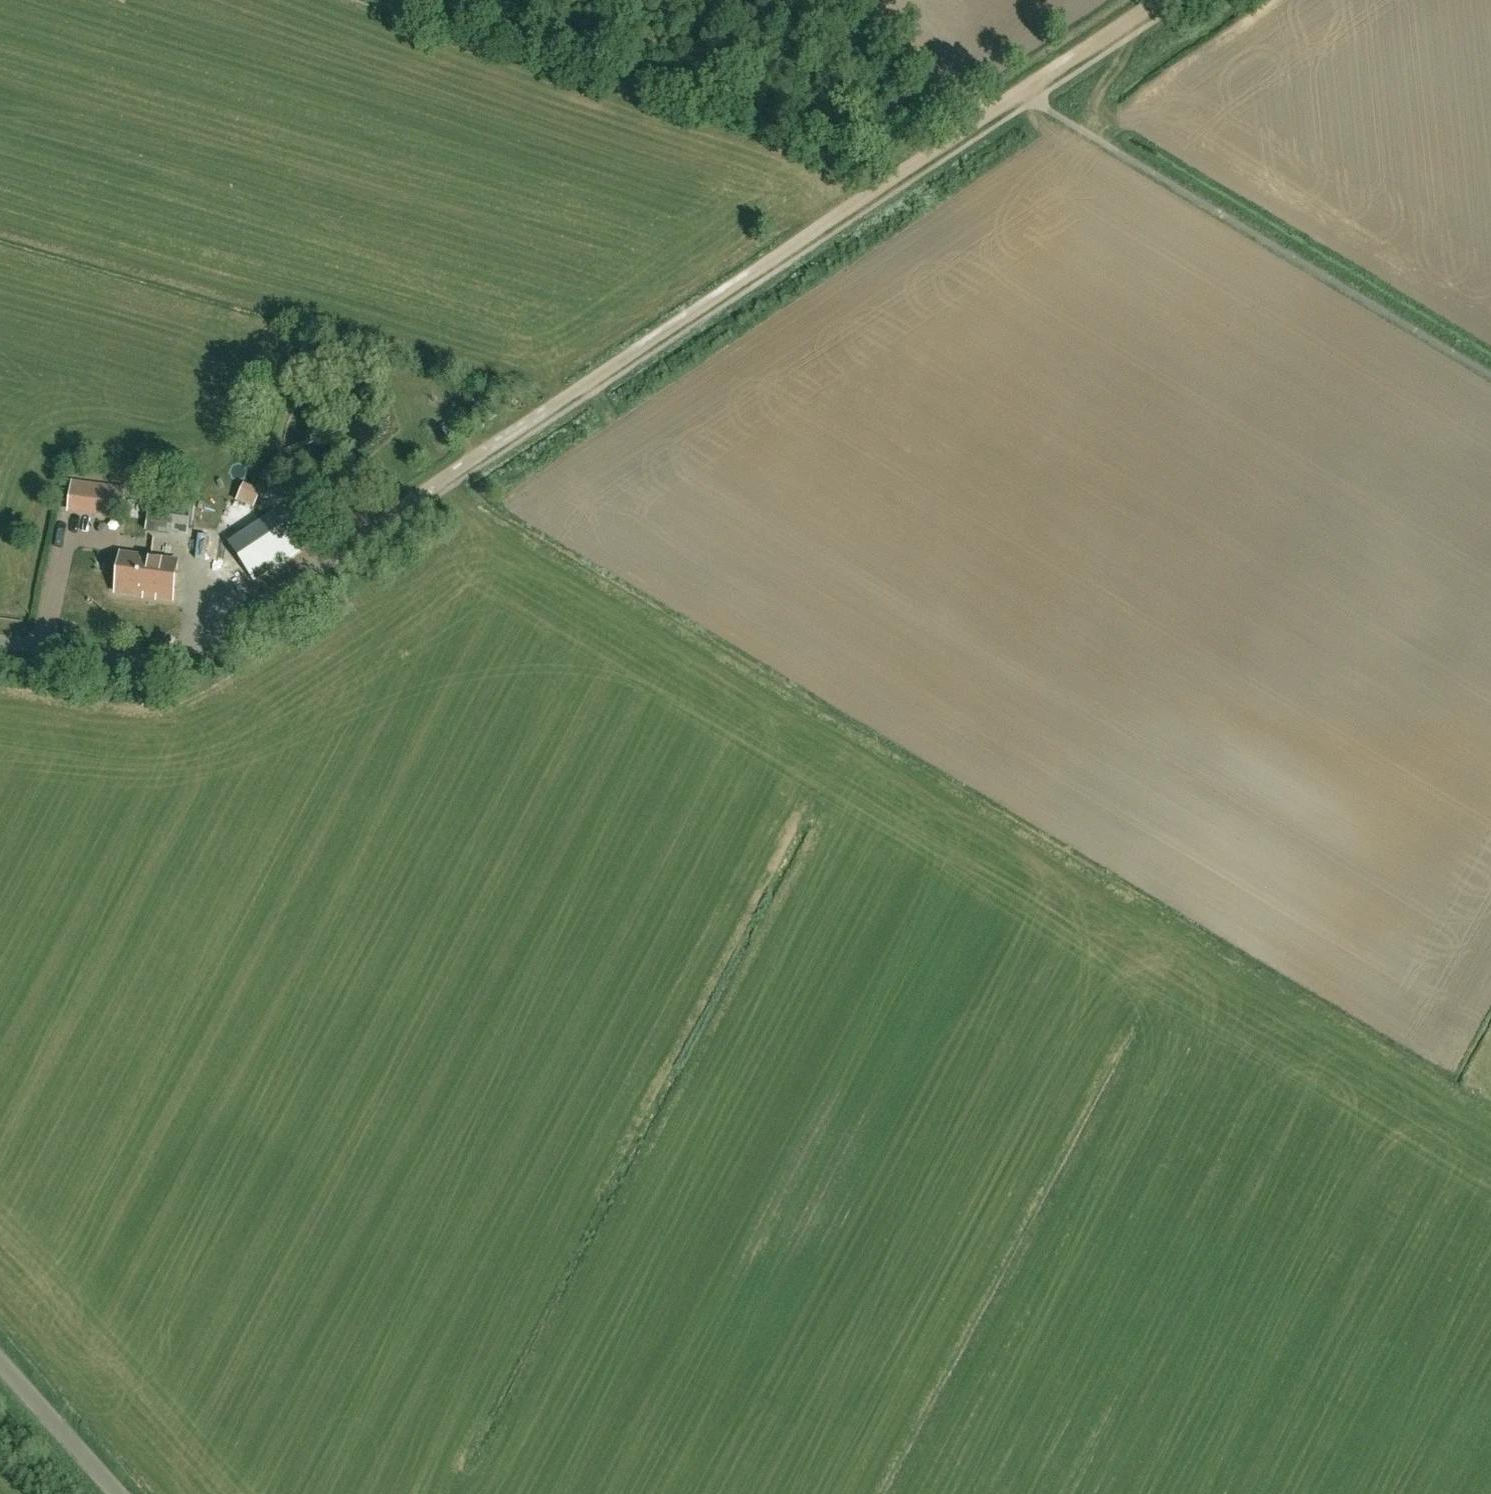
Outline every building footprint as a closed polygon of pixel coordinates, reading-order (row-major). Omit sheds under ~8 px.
[(121,518),(125,489),(72,482),(68,511),(121,518)] [(150,535),(193,535),(193,518),(150,517),(150,535)] [(286,520),(236,553),(255,582),(305,549),(286,520)] [(178,561),(121,554),(116,592),(173,600),(178,561)]
